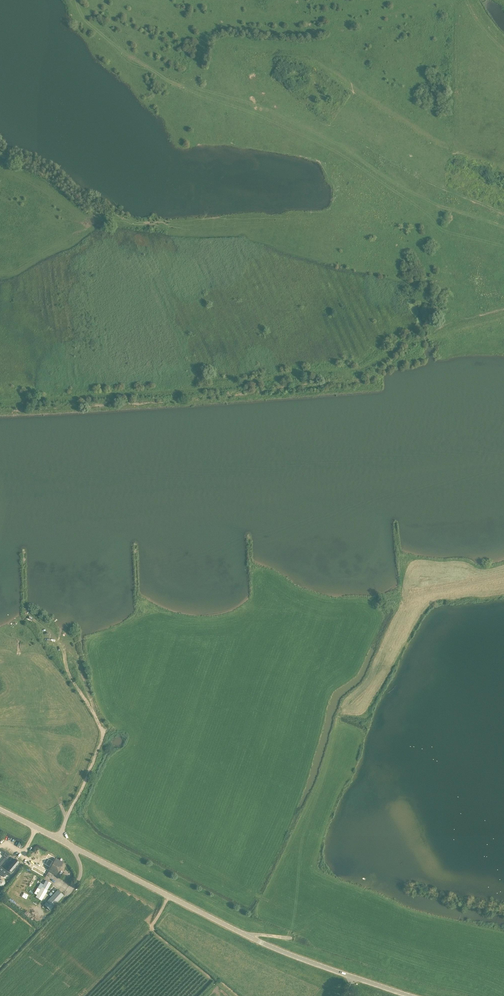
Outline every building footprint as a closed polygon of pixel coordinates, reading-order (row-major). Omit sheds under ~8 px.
[(0,849),(0,851),(4,853),(3,856),(5,857),(0,863),(0,874),(4,877),(7,874),(9,876),(11,874),(1,866),(10,854),(0,849)] [(37,861),(34,865),(48,873),(49,871),(56,858),(48,854),(44,861),(49,864),(47,867),(37,861)] [(63,862),(56,858),(49,871),(56,875),(63,862)] [(19,863),(14,859),(7,868),(11,873),(19,863)] [(42,887),(47,890),(51,884),(46,880),(42,887)] [(64,895),(58,890),(44,904),(50,910),(64,895)]
